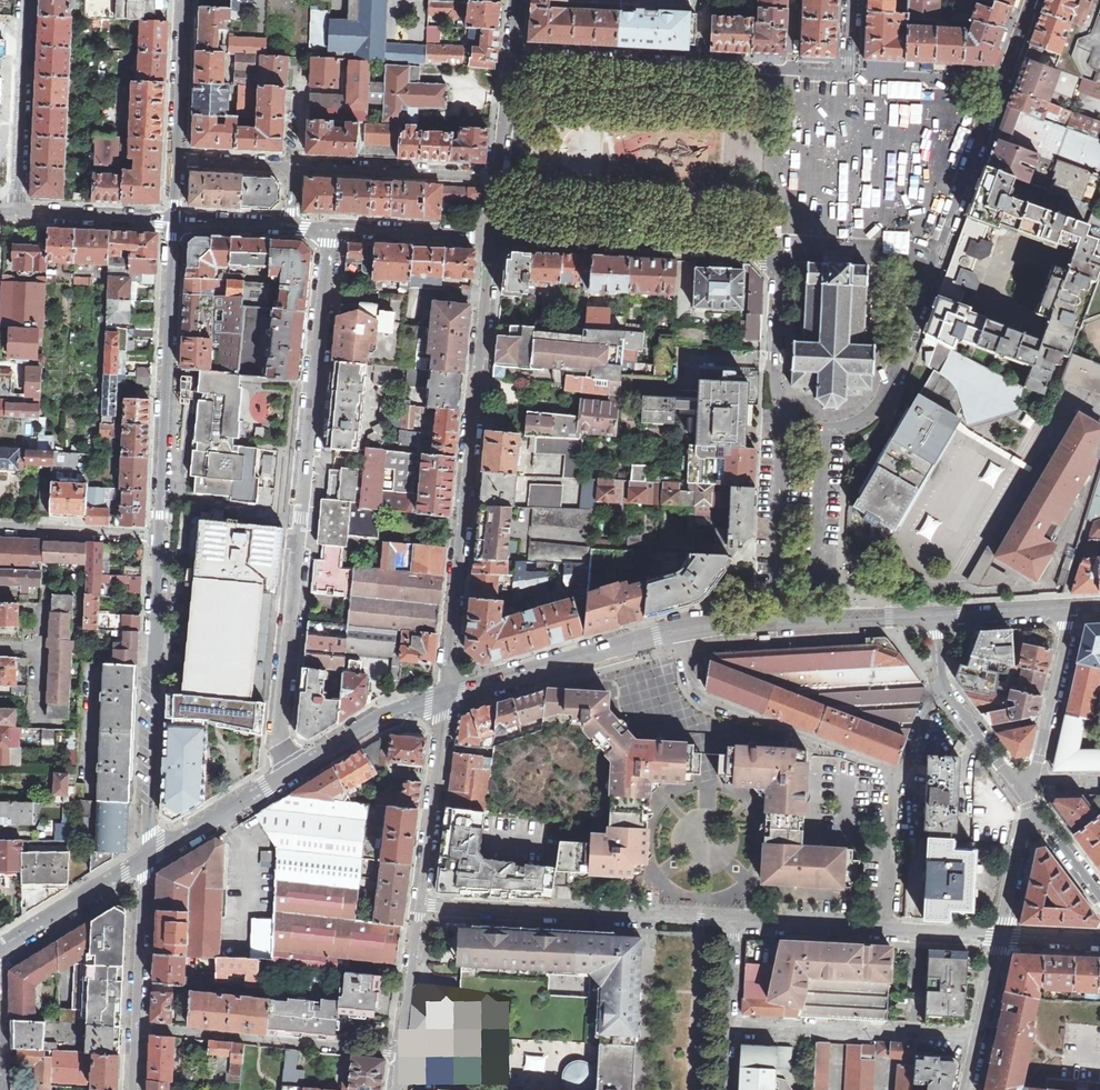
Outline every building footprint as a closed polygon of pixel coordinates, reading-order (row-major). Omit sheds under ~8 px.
[(39,16),(71,18),(72,0),(40,0),(39,16)] [(118,0),(86,0),(85,18),(102,19),(109,19),(117,20),(118,0)] [(117,20),(141,21),(155,21),(155,9),(163,9),(163,4),(163,0),(118,0),(117,20)] [(231,17),(241,18),(243,1),(253,2),(253,0),(233,0),(232,9),(231,17)] [(371,60),(383,61),(386,0),(359,0),(358,23),(357,51),(356,60),(371,60)] [(444,17),(457,18),(457,2),(429,0),(429,14),(444,15),(444,17)] [(528,42),(551,43),(589,45),(618,46),(620,13),(547,10),(547,1),(567,2),(567,0),(533,0),(528,42)] [(567,2),(547,1),(547,10),(620,13),(620,0),(567,0),(567,2)] [(620,13),(633,14),(633,10),(645,10),(644,17),(658,17),(658,10),(692,13),(692,11),(692,7),(690,1),(690,0),(620,0),(620,13)] [(787,0),(759,0),(759,9),(760,9),(760,8),(787,10),(787,0)] [(837,21),(838,0),(804,0),(803,19),(837,21)] [(867,13),(894,14),(895,0),(868,0),(867,13)] [(907,14),(909,14),(908,18),(936,20),(938,20),(939,5),(939,0),(908,0),(907,14)] [(1015,0),(984,0),(993,3),(994,3),(1011,9),(1015,0)] [(1072,23),(1082,27),(1090,3),(1083,0),(1080,0),(1077,7),(1071,5),(1073,0),(1046,0),(1042,12),(1072,23)] [(1090,3),(1082,27),(1072,23),(1068,32),(1066,39),(1060,55),(1058,59),(1055,68),(1097,83),(1099,85),(1099,0),(1091,0),(1090,3)] [(502,3),(490,3),(469,2),(467,28),(471,28),(471,29),(499,32),(502,3)] [(1004,29),(1010,12),(1011,9),(994,3),(993,3),(991,10),(977,5),(975,10),(939,5),(938,20),(946,21),(962,22),(973,23),(1004,29)] [(328,50),(329,20),(330,10),(317,10),(317,6),(311,6),(310,49),(313,49),(328,50)] [(197,52),(217,53),(218,45),(219,30),(231,30),(231,17),(232,9),(199,7),(198,31),(197,52)] [(785,55),(787,10),(760,8),(760,9),(759,23),(756,23),(755,32),(753,32),(752,53),(785,55)] [(633,14),(620,13),(618,46),(624,47),(644,48),(657,49),(657,44),(676,45),(685,46),(689,46),(689,45),(690,45),(691,44),(693,15),(692,13),(658,10),(658,17),(644,17),(645,10),(633,10),(633,14)] [(1062,29),(1068,32),(1072,23),(1042,12),(1030,44),(1043,49),(1060,55),(1066,39),(1059,37),(1062,29)] [(894,14),(867,13),(864,59),(905,61),(907,38),(898,38),(898,25),(908,25),(908,18),(909,14),(907,14),(900,14),(894,14)] [(72,18),(71,18),(39,16),(38,46),(71,47),(72,18)] [(703,51),(752,53),(753,32),(754,20),(750,19),(717,18),(706,17),(703,51)] [(801,56),(835,58),(837,21),(803,19),(801,56)] [(328,50),(357,51),(358,23),(354,23),(354,22),(329,20),(328,50)] [(935,29),(946,29),(946,26),(946,21),(938,20),(936,20),(935,29)] [(140,52),(166,53),(167,43),(168,22),(155,21),(141,21),(140,52)] [(965,30),(962,30),(962,31),(963,31),(961,65),(990,66),(1004,29),(973,23),(969,36),(964,35),(965,30)] [(427,64),(463,65),(464,48),(439,46),(440,27),(428,26),(427,59),(427,64)] [(918,28),(915,28),(908,27),(907,38),(905,61),(924,63),(933,63),(935,29),(918,28)] [(495,69),(499,32),(471,29),(469,48),(474,49),(472,66),(495,69)] [(946,29),(935,29),(933,63),(961,65),(963,31),(962,31),(962,30),(948,30),(946,29)] [(230,35),(229,46),(229,54),(236,54),(256,55),(261,55),(266,55),(267,40),(233,38),(233,35),(230,35)] [(1055,68),(1058,59),(1041,53),(1043,49),(1030,44),(1025,58),(1055,69),(1055,68)] [(218,45),(217,53),(225,54),(229,54),(229,46),(218,45)] [(36,76),(69,78),(71,47),(38,46),(36,76)] [(328,50),(313,49),(313,58),(328,59),(328,50)] [(139,82),(165,83),(166,67),(166,53),(140,52),(139,82)] [(195,83),(224,85),(225,54),(217,53),(197,52),(196,69),(195,83)] [(260,86),(286,88),(288,57),(266,55),(261,55),(261,63),(256,63),(256,55),(236,54),(235,80),(235,85),(240,86),(260,86)] [(339,59),(328,59),(313,58),(311,86),(337,88),(339,59)] [(1055,68),(1055,69),(1025,58),(1018,77),(1020,82),(1044,91),(1045,88),(1051,91),(1072,98),(1080,78),(1096,84),(1097,83),(1055,68)] [(359,123),(368,123),(369,102),(370,83),(371,60),(356,60),(351,60),(349,97),(311,95),(309,120),(333,121),(347,122),(359,123)] [(384,122),(418,123),(419,107),(446,108),(448,84),(420,83),(421,66),(386,64),(385,84),(370,83),(369,102),(385,103),(384,122)] [(68,108),(69,78),(36,76),(35,107),(68,108)] [(1047,102),(1051,91),(1045,88),(1044,91),(1020,82),(1018,77),(1013,91),(1040,100),(1040,99),(1047,102)] [(130,139),(162,141),(163,140),(164,116),(165,83),(139,82),(133,82),(130,139)] [(226,116),(228,116),(229,85),(224,85),(195,83),(194,101),(193,115),(217,116),(226,116)] [(236,150),(283,152),(286,88),(260,86),(258,118),(258,125),(258,130),(254,129),(237,129),(236,150)] [(253,117),(258,118),(260,86),(240,86),(238,117),(238,118),(253,118),(253,117)] [(1071,120),(1075,112),(1047,102),(1040,99),(1040,100),(1013,91),(1010,99),(1007,107),(1042,120),(1043,119),(1047,108),(1060,113),(1059,115),(1071,120)] [(33,137),(67,138),(68,108),(35,107),(33,137)] [(1073,130),(1043,119),(1042,120),(1007,107),(996,139),(1099,176),(1099,140),(1073,130)] [(1099,140),(1099,121),(1075,112),(1071,120),(1069,125),(1075,127),(1073,130),(1099,140)] [(192,148),(236,150),(237,129),(238,118),(238,117),(228,116),(226,116),(226,126),(217,126),(217,116),(193,115),(192,132),(192,148)] [(358,156),(359,123),(347,122),(346,129),(339,129),(335,131),(332,131),(333,121),(309,120),(308,153),(307,153),(307,154),(358,156)] [(399,158),(400,131),(400,125),(368,124),(368,123),(359,123),(358,156),(368,156),(385,157),(399,158)] [(416,126),(408,126),(407,132),(400,131),(399,158),(420,159),(422,132),(416,132),(416,126)] [(455,142),(452,142),(450,161),(485,162),(488,130),(461,128),(459,140),(455,142)] [(422,132),(420,159),(450,161),(452,142),(453,134),(422,132)] [(32,166),(65,168),(67,138),(33,137),(32,166)] [(123,176),(121,202),(160,204),(160,189),(161,165),(162,141),(130,139),(96,138),(95,165),(99,165),(123,166),(124,158),(135,158),(134,171),(123,171),(123,176)] [(1099,190),(1099,176),(996,139),(985,168),(1014,178),(1028,183),(1032,170),(1006,160),(1007,157),(1034,167),(1037,160),(1048,164),(1047,167),(1051,169),(1051,170),(1053,171),(1054,170),(1055,171),(1053,177),(1055,178),(1051,191),(1062,195),(1094,206),(1099,192),(1099,190)] [(31,197),(64,199),(65,168),(32,166),(31,197)] [(1014,178),(985,168),(967,217),(989,225),(998,229),(999,225),(1017,231),(1027,204),(1025,203),(1008,197),(1014,178)] [(242,208),(243,175),(191,172),(190,206),(216,207),(242,208)] [(123,176),(93,175),(92,200),(105,201),(121,202),(123,176)] [(243,175),(242,208),(260,209),(271,210),(279,202),(280,193),(281,185),(273,176),(243,175)] [(533,177),(525,176),(523,193),(531,193),(533,177)] [(337,213),(339,179),(306,178),(304,211),(320,212),(337,213)] [(369,215),(372,181),(339,179),(337,213),(351,214),(369,215)] [(391,216),(392,182),(372,181),(369,215),(381,216),(391,216)] [(408,217),(424,217),(426,184),(392,182),(391,216),(408,217)] [(424,217),(440,218),(441,201),(468,202),(481,202),(482,187),(426,184),(424,217)] [(1056,214),(1062,195),(1051,191),(1046,190),(1040,205),(1039,208),(1056,214)] [(1039,208),(1027,204),(1017,231),(1055,245),(1056,244),(1065,218),(1056,214),(1039,208)] [(1068,219),(1081,223),(1083,217),(1070,213),(1068,219)] [(989,225),(967,217),(959,239),(960,239),(958,244),(961,251),(968,253),(972,242),(981,245),(980,246),(984,247),(985,242),(983,241),(989,225)] [(1056,244),(1073,250),(1068,266),(1084,271),(1082,277),(1088,279),(1095,281),(1099,267),(1099,257),(1092,254),(1097,241),(1084,236),(1088,226),(1081,223),(1068,219),(1065,218),(1056,244)] [(34,269),(46,270),(47,261),(48,229),(43,229),(38,228),(37,247),(15,246),(15,257),(18,257),(17,272),(20,274),(31,275),(34,273),(34,269)] [(48,229),(47,261),(74,263),(75,230),(65,230),(48,229)] [(75,230),(74,263),(108,264),(108,259),(109,254),(110,232),(92,231),(75,230)] [(913,254),(912,231),(882,232),(882,254),(913,254)] [(110,232),(109,254),(121,255),(121,248),(131,249),(131,260),(108,259),(108,264),(108,271),(109,271),(131,273),(156,273),(158,234),(130,233),(110,232)] [(230,266),(232,238),(220,237),(198,236),(188,246),(186,278),(214,280),(214,266),(216,264),(229,265),(229,266),(230,266)] [(270,268),(271,240),(249,239),(232,238),(230,266),(270,268)] [(959,239),(943,276),(946,277),(949,271),(956,269),(962,271),(962,270),(968,254),(968,253),(961,251),(958,244),(960,239),(959,239)] [(279,309),(306,312),(307,294),(312,252),(303,241),(271,240),(270,268),(270,276),(282,277),(279,309)] [(987,255),(987,256),(988,255),(991,244),(985,242),(984,247),(980,246),(981,245),(972,242),(968,253),(968,254),(980,258),(981,258),(987,255)] [(359,278),(362,245),(348,244),(346,264),(345,267),(353,268),(354,273),(356,276),(359,278)] [(403,287),(406,247),(384,246),(362,245),(359,278),(391,279),(390,293),(403,294),(403,287)] [(440,278),(441,249),(423,248),(406,247),(403,287),(439,289),(440,278)] [(440,278),(471,279),(473,250),(441,249),(440,278)] [(529,283),(532,253),(516,253),(505,262),(502,293),(522,294),(522,297),(528,298),(529,283)] [(561,284),(563,255),(532,253),(529,283),(543,283),(542,286),(546,286),(546,284),(561,284)] [(583,290),(589,291),(592,256),(563,255),(561,284),(564,284),(564,281),(584,283),(583,290)] [(610,291),(629,292),(631,258),(592,256),(589,291),(597,291),(597,294),(599,294),(599,295),(608,296),(608,294),(610,294),(610,291)] [(629,292),(675,295),(677,260),(631,258),(629,292)] [(792,373),(793,373),(792,383),(792,384),(792,386),(792,387),(794,387),(803,387),(804,387),(805,387),(807,387),(808,388),(808,391),(807,391),(807,392),(806,392),(806,393),(808,394),(808,393),(814,394),(815,394),(817,394),(817,397),(815,397),(816,400),(817,399),(823,407),(823,408),(826,409),(826,407),(835,408),(836,410),(839,409),(838,407),(845,401),(846,402),(848,399),(846,398),(846,395),(847,395),(849,395),(855,395),(855,396),(856,396),(857,396),(857,394),(856,394),(856,393),(855,393),(855,390),(856,390),(856,389),(858,389),(858,390),(859,390),(861,390),(869,390),(871,391),(871,390),(872,390),(872,388),(872,387),(871,387),(872,377),(873,377),(873,375),(874,375),(875,372),(873,372),(874,349),(876,349),(876,346),(874,346),(874,344),(872,344),(871,346),(870,346),(869,346),(869,347),(865,347),(865,346),(864,346),(864,345),(864,332),(866,332),(866,330),(864,330),(865,317),(867,317),(867,314),(865,314),(866,302),(868,302),(868,299),(866,299),(867,287),(867,286),(868,286),(868,283),(867,283),(867,282),(867,270),(868,270),(869,270),(869,266),(867,266),(867,265),(865,265),(864,266),(852,266),(852,264),(848,264),(848,263),(844,263),(844,265),(842,267),(834,267),(832,264),(831,264),(831,262),(828,262),(828,263),(823,262),(823,264),(812,264),(812,262),(809,262),(809,264),(806,263),(806,267),(807,267),(808,268),(807,279),(807,280),(805,280),(805,283),(806,283),(806,284),(807,284),(806,296),(805,296),(805,299),(806,299),(806,312),(804,311),(804,314),(805,314),(805,327),(803,327),(803,329),(805,330),(804,342),(803,342),(803,343),(802,343),(802,344),(798,344),(798,343),(798,342),(796,342),(796,340),(794,340),(794,342),(792,342),(792,345),(793,345),(792,368),(790,368),(790,371),(792,371),(792,373)] [(746,340),(761,340),(762,328),(761,328),(761,325),(762,320),(763,318),(764,280),(751,266),(749,314),(747,314),(747,321),(741,321),(741,327),(747,328),(746,340)] [(969,309),(960,305),(936,296),(920,337),(937,343),(951,348),(955,338),(1032,366),(1024,388),(1041,394),(1052,364),(1057,365),(1061,355),(1067,357),(1077,328),(1071,326),(1075,316),(1070,314),(1079,288),(1084,289),(1088,279),(1082,277),(1084,271),(1068,266),(1066,271),(1052,266),(1034,315),(1048,320),(1040,340),(1023,334),(1024,333),(968,312),(969,309)] [(694,308),(743,310),(744,270),(732,270),(732,269),(709,268),(709,269),(696,268),(694,308)] [(943,276),(936,296),(960,305),(966,289),(968,290),(969,286),(966,284),(966,285),(957,282),(962,271),(956,269),(949,271),(946,277),(943,276)] [(969,286),(968,290),(974,292),(978,282),(977,281),(974,276),(975,276),(975,275),(962,270),(962,271),(957,282),(966,285),(966,284),(969,286)] [(131,280),(131,273),(109,271),(107,299),(130,300),(131,289),(131,280)] [(156,273),(131,273),(131,280),(141,281),(141,282),(156,282),(156,273)] [(46,282),(55,282),(56,275),(46,274),(46,282)] [(11,327),(38,328),(44,328),(46,284),(16,283),(17,275),(3,275),(1,326),(11,327)] [(74,285),(92,285),(92,277),(74,276),(74,285)] [(215,280),(214,280),(186,278),(186,282),(185,294),(214,296),(215,280)] [(228,297),(243,298),(244,298),(245,283),(245,281),(244,281),(229,280),(228,297)] [(269,284),(245,283),(244,298),(243,298),(242,306),(245,306),(261,308),(268,308),(269,284)] [(401,368),(403,294),(390,293),(383,293),(380,293),(379,304),(360,302),(360,306),(342,305),(341,314),(339,314),(338,320),(335,349),(334,361),(367,364),(392,367),(401,368)] [(201,371),(238,375),(245,306),(242,306),(243,298),(228,297),(214,296),(185,294),(184,312),(183,337),(182,369),(201,371)] [(130,300),(107,299),(106,321),(129,321),(130,300)] [(432,325),(468,329),(470,306),(465,300),(439,299),(439,303),(433,303),(432,325)] [(617,323),(626,323),(628,299),(625,299),(625,302),(618,302),(617,323)] [(261,308),(245,306),(238,375),(243,376),(253,377),(261,308)] [(586,330),(609,331),(610,309),(587,308),(586,330)] [(274,309),(267,378),(298,381),(300,361),(303,339),(306,312),(279,309),(274,309)] [(1084,321),(1072,353),(1099,364),(1099,315),(1084,321)] [(154,322),(154,319),(136,318),(136,328),(154,329),(154,322)] [(625,331),(609,331),(586,330),(499,323),(494,362),(555,368),(554,374),(557,375),(556,384),(563,385),(564,375),(567,376),(621,381),(621,376),(625,331)] [(434,354),(433,371),(463,374),(468,329),(432,325),(429,354),(434,354)] [(626,325),(625,331),(621,376),(645,377),(646,364),(637,364),(638,347),(643,347),(645,326),(626,325)] [(9,358),(36,359),(38,328),(11,327),(9,358)] [(105,350),(119,351),(120,333),(119,332),(119,327),(106,327),(105,350)] [(153,337),(154,329),(136,328),(133,328),(133,336),(153,337)] [(672,369),(673,335),(660,335),(659,353),(656,353),(655,365),(646,364),(645,377),(667,378),(671,378),(672,369)] [(951,348),(937,343),(928,367),(934,371),(919,397),(955,419),(960,412),(965,427),(1017,411),(1024,388),(951,348)] [(118,374),(119,351),(105,350),(104,374),(118,374)] [(1063,379),(1099,393),(1099,364),(1072,353),(1071,354),(1062,379),(1063,379)] [(40,418),(42,361),(40,361),(35,366),(34,368),(28,368),(26,394),(11,393),(12,370),(0,369),(0,416),(40,418)] [(366,376),(366,374),(367,364),(334,361),(332,378),(328,419),(326,448),(337,449),(342,450),(358,452),(359,451),(360,439),(361,431),(364,425),(360,422),(361,414),(362,414),(364,402),(362,402),(363,393),(367,389),(364,385),(365,377),(366,376)] [(391,374),(392,367),(367,364),(366,374),(375,372),(391,374)] [(490,364),(490,376),(503,377),(503,365),(490,364)] [(138,375),(151,376),(152,367),(138,367),(138,370),(136,370),(135,375),(138,375)] [(463,374),(433,371),(408,369),(406,385),(428,388),(427,407),(430,407),(438,408),(459,410),(463,374)] [(666,390),(667,378),(645,377),(621,376),(621,381),(620,395),(643,396),(642,423),(675,425),(676,398),(698,399),(696,445),(720,447),(745,448),(748,404),(758,405),(760,372),(700,369),(699,381),(698,391),(666,390)] [(239,421),(243,376),(238,375),(201,371),(200,372),(202,372),(202,378),(196,377),(196,380),(194,399),(199,399),(198,409),(199,409),(197,433),(194,433),(192,450),(195,450),(194,459),(196,459),(194,476),(196,476),(194,493),(231,496),(231,501),(257,504),(259,477),(255,477),(258,448),(233,445),(235,429),(242,430),(243,421),(239,421)] [(388,406),(391,374),(375,372),(374,383),(380,386),(377,391),(383,394),(382,403),(385,403),(385,406),(388,406)] [(117,398),(118,374),(104,374),(103,397),(117,398)] [(151,385),(151,376),(138,375),(137,385),(151,385)] [(620,395),(621,381),(567,376),(565,390),(608,395),(607,402),(584,400),(583,416),(527,411),(524,436),(536,437),(581,440),(581,432),(617,435),(620,395)] [(137,399),(150,399),(150,390),(137,390),(137,399)] [(955,419),(919,397),(918,396),(854,506),(866,513),(863,519),(868,521),(871,516),(895,530),(959,421),(955,419)] [(116,424),(117,398),(103,397),(102,423),(116,424)] [(149,412),(150,399),(137,399),(123,398),(123,402),(126,402),(125,424),(149,425),(149,412)] [(402,427),(414,428),(416,406),(411,405),(404,404),(402,427)] [(454,457),(459,410),(438,408),(435,443),(434,455),(454,457)] [(488,430),(502,432),(504,415),(489,413),(488,430)] [(1055,545),(1048,541),(1059,523),(1059,522),(1095,460),(1088,456),(1099,435),(1099,426),(1079,413),(1052,459),(1043,453),(1021,490),(1030,496),(1026,503),(1025,503),(1008,531),(1009,532),(995,557),(1035,580),(1055,545)] [(359,451),(358,452),(358,454),(364,454),(365,447),(384,449),(387,417),(381,416),(381,424),(374,426),(376,432),(369,435),(369,440),(360,439),(359,451)] [(148,444),(149,425),(125,424),(116,424),(102,423),(100,423),(100,435),(113,436),(113,440),(124,440),(124,456),(148,457),(148,444)] [(264,440),(265,429),(256,428),(255,439),(264,440)] [(434,455),(435,443),(422,441),(422,432),(402,430),(400,443),(421,446),(420,453),(434,455)] [(519,464),(521,446),(518,446),(519,433),(502,432),(488,430),(486,448),(484,466),(483,472),(515,475),(515,468),(516,464),(519,464)] [(55,435),(40,435),(40,450),(55,450),(55,435)] [(30,450),(38,450),(39,438),(31,437),(30,450)] [(584,440),(581,440),(536,437),(534,453),(566,455),(564,478),(580,479),(584,440)] [(720,450),(720,447),(696,445),(689,445),(688,484),(697,484),(714,485),(718,485),(718,482),(719,482),(721,450),(720,450)] [(449,517),(454,457),(434,455),(420,453),(384,449),(365,447),(364,454),(363,469),(359,508),(381,510),(443,516),(449,517)] [(756,449),(745,448),(720,447),(720,450),(721,450),(719,482),(718,482),(718,485),(721,486),(731,486),(754,487),(756,449)] [(27,449),(0,448),(0,468),(26,469),(26,463),(27,449)] [(52,465),(53,451),(38,450),(30,450),(27,449),(26,463),(52,465)] [(52,465),(51,481),(88,483),(90,454),(53,451),(52,465)] [(147,474),(148,457),(124,456),(123,468),(119,468),(119,472),(122,472),(122,488),(146,489),(147,474)] [(631,482),(649,482),(651,459),(641,459),(641,466),(633,466),(631,482)] [(379,539),(381,510),(359,508),(363,469),(331,468),(330,477),(326,520),(322,560),(314,559),(313,577),(311,593),(327,594),(328,588),(334,588),(334,595),(350,596),(353,568),(342,567),(345,536),(379,539)] [(514,479),(515,475),(483,472),(483,477),(480,505),(512,506),(512,498),(515,499),(515,491),(513,491),(514,479)] [(1089,508),(1099,504),(1099,473),(1089,508)] [(580,509),(596,510),(597,501),(599,480),(583,479),(580,509)] [(599,480),(597,501),(630,502),(631,482),(599,480)] [(88,483),(51,481),(51,492),(49,515),(86,517),(87,508),(88,486),(88,483)] [(631,482),(630,502),(658,503),(658,483),(649,482),(631,482)] [(661,503),(696,505),(697,484),(688,484),(662,483),(661,503)] [(533,507),(561,508),(563,485),(531,484),(528,507),(533,507)] [(696,505),(712,506),(713,492),(714,485),(697,484),(696,505)] [(87,508),(103,509),(104,487),(88,486),(87,508)] [(730,507),(731,486),(721,486),(721,493),(713,492),(712,506),(730,507)] [(753,509),(754,487),(731,486),(730,507),(728,529),(727,544),(742,545),(747,538),(752,531),(753,509)] [(145,510),(146,489),(122,488),(116,488),(116,496),(123,496),(123,501),(121,501),(121,505),(115,505),(115,524),(115,525),(144,526),(145,510)] [(49,515),(51,492),(41,491),(40,515),(49,515)] [(507,560),(512,506),(480,505),(475,559),(507,560)] [(531,523),(594,529),(596,510),(580,509),(561,508),(533,507),(531,523)] [(86,523),(108,524),(109,509),(103,509),(87,508),(86,517),(86,523)] [(283,527),(237,522),(238,520),(229,519),(228,522),(223,521),(224,510),(213,509),(212,513),(202,512),(202,516),(192,515),(190,533),(188,556),(197,556),(196,568),(188,567),(186,585),(195,586),(190,633),(185,685),(183,685),(182,686),(181,687),(181,688),(181,689),(181,690),(182,691),(183,692),(184,692),(184,693),(251,700),(251,698),(260,698),(271,593),(277,594),(282,546),(283,527)] [(670,547),(694,548),(694,537),(696,512),(690,512),(689,538),(671,537),(670,547)] [(1088,539),(1096,539),(1099,539),(1099,520),(1094,522),(1088,539)] [(727,544),(728,529),(716,528),(716,543),(727,544)] [(627,545),(642,546),(642,536),(628,535),(627,545)] [(42,571),(43,561),(44,540),(0,538),(0,569),(42,571)] [(1088,539),(1083,558),(1097,557),(1097,549),(1096,539),(1088,539)] [(43,561),(86,563),(87,542),(44,540),(43,561)] [(528,561),(591,563),(591,562),(592,548),(592,546),(530,540),(528,561)] [(593,540),(592,546),(592,548),(610,549),(610,541),(593,540)] [(381,568),(394,570),(396,550),(405,551),(406,543),(383,541),(381,568)] [(886,541),(885,551),(885,558),(895,559),(896,542),(886,541)] [(85,574),(105,574),(105,571),(100,570),(102,543),(87,542),(86,563),(85,574)] [(413,571),(443,575),(446,547),(439,546),(415,544),(413,571)] [(631,566),(632,550),(610,549),(592,548),(591,562),(631,566)] [(654,560),(662,560),(663,552),(651,551),(650,560),(654,560)] [(707,592),(732,559),(726,555),(691,553),(690,560),(684,569),(676,574),(648,582),(644,617),(688,604),(700,601),(707,592)] [(1060,568),(1068,570),(1071,559),(1063,557),(1060,568)] [(1099,591),(1097,557),(1083,558),(1072,593),(1099,591)] [(508,560),(507,560),(475,559),(473,573),(498,574),(506,574),(508,560)] [(512,601),(521,602),(520,599),(578,582),(583,581),(589,579),(591,563),(528,561),(516,560),(512,601)] [(353,565),(353,568),(350,596),(347,625),(396,629),(437,633),(439,612),(443,575),(413,571),(394,570),(381,568),(353,565)] [(125,575),(142,576),(142,567),(125,566),(125,575)] [(1055,585),(1063,585),(1068,570),(1060,568),(1055,585)] [(22,591),(29,592),(30,585),(42,585),(42,571),(0,569),(0,583),(22,584),(22,591)] [(995,583),(1000,574),(992,570),(987,579),(995,583)] [(496,600),(498,574),(473,573),(471,598),(496,600)] [(85,593),(99,594),(100,581),(131,582),(131,592),(141,593),(141,589),(142,576),(125,575),(105,574),(85,574),(85,593)] [(587,607),(584,634),(644,617),(648,582),(629,587),(628,582),(619,585),(618,583),(608,586),(609,589),(606,590),(603,588),(603,584),(601,584),(600,585),(599,588),(597,608),(587,607)] [(123,630),(139,631),(140,616),(108,614),(108,612),(98,612),(99,594),(85,593),(83,629),(122,631),(122,630),(123,630)] [(58,633),(58,640),(71,641),(74,595),(53,594),(52,604),(54,604),(53,633),(58,633)] [(588,594),(524,612),(533,648),(584,634),(587,607),(588,594)] [(497,600),(496,600),(471,598),(468,621),(466,649),(483,663),(506,656),(533,648),(524,612),(523,609),(510,613),(496,612),(497,600)] [(18,626),(18,603),(0,602),(0,626),(18,626)] [(346,649),(347,625),(308,620),(306,643),(304,667),(326,669),(343,671),(346,649)] [(1067,715),(1063,735),(1072,737),(1068,754),(1060,759),(1057,758),(1055,769),(1065,769),(1065,765),(1069,761),(1078,761),(1078,768),(1099,768),(1099,752),(1078,752),(1076,750),(1083,718),(1090,720),(1099,677),(1099,623),(1085,625),(1076,663),(1078,663),(1066,715),(1067,715)] [(347,625),(346,649),(393,654),(396,629),(347,625)] [(1024,645),(1019,667),(1045,673),(1046,673),(1054,636),(1046,627),(1019,629),(1020,645),(1024,645)] [(435,649),(437,633),(396,629),(393,654),(389,693),(399,690),(402,661),(434,664),(435,649)] [(113,664),(136,665),(136,657),(136,650),(138,650),(139,647),(139,640),(139,631),(123,630),(122,642),(114,642),(113,645),(113,649),(113,664)] [(1011,665),(1013,665),(1010,630),(980,631),(971,655),(1011,665)] [(706,690),(896,764),(925,688),(887,638),(885,637),(866,638),(866,645),(712,654),(710,666),(699,664),(696,666),(695,673),(697,676),(708,678),(706,690)] [(54,654),(50,717),(69,718),(73,647),(59,647),(59,654),(54,654)] [(955,678),(964,690),(988,695),(995,693),(997,689),(999,673),(1010,674),(1011,665),(971,655),(964,654),(955,678)] [(12,685),(16,685),(17,665),(28,666),(28,658),(0,657),(0,684),(12,685)] [(358,671),(366,672),(367,668),(368,668),(369,662),(359,661),(358,671)] [(98,800),(129,802),(130,781),(134,706),(135,682),(136,665),(113,664),(104,663),(98,800)] [(1045,673),(1019,667),(1013,665),(1011,665),(1010,674),(1006,699),(1008,699),(1013,700),(1015,708),(1008,709),(1010,721),(1018,719),(1037,715),(1042,696),(1040,696),(1045,673)] [(339,721),(343,678),(337,678),(334,699),(327,698),(326,696),(324,694),(326,669),(304,667),(302,685),(297,732),(309,739),(339,721)] [(365,705),(368,674),(344,672),(343,678),(339,721),(365,705)] [(16,685),(12,685),(12,696),(26,697),(27,697),(27,696),(28,696),(28,686),(16,685)] [(682,781),(683,781),(685,752),(634,749),(635,742),(631,742),(631,737),(621,725),(611,707),(610,700),(608,693),(601,692),(589,692),(571,691),(560,690),(547,689),(544,716),(542,731),(494,744),(494,747),(493,753),(492,757),(491,769),(492,769),(486,811),(563,821),(558,854),(554,886),(575,887),(575,884),(576,882),(579,878),(582,875),(586,873),(592,872),(631,874),(632,874),(633,863),(633,862),(637,862),(644,855),(645,855),(647,821),(643,821),(644,804),(648,805),(649,779),(682,781)] [(519,723),(544,716),(547,689),(512,699),(519,723)] [(184,693),(173,693),(171,714),(185,718),(187,714),(205,719),(205,716),(218,717),(219,725),(263,733),(266,701),(251,700),(184,693)] [(508,726),(519,723),(512,699),(498,703),(495,734),(505,733),(507,731),(506,730),(509,729),(508,726)] [(495,734),(498,703),(472,710),(473,712),(460,714),(456,744),(482,746),(482,739),(485,739),(485,736),(484,736),(485,731),(490,730),(488,747),(494,747),(494,744),(495,734)] [(17,727),(18,708),(0,708),(0,726),(17,727)] [(171,714),(170,723),(219,725),(218,717),(205,716),(205,719),(187,714),(185,718),(171,714)] [(1010,721),(991,725),(1015,757),(1028,754),(1035,725),(1020,728),(1018,719),(1010,721)] [(208,725),(166,723),(161,813),(173,821),(204,802),(208,725)] [(17,747),(19,747),(19,731),(23,731),(23,727),(17,727),(0,726),(0,747),(17,747)] [(42,743),(51,743),(52,741),(54,741),(55,729),(43,728),(42,743)] [(70,736),(69,750),(79,750),(80,730),(70,730),(69,736),(70,736)] [(382,738),(380,758),(388,759),(388,760),(398,761),(398,764),(423,767),(426,739),(391,735),(391,733),(382,738)] [(1063,735),(1057,758),(1060,759),(1068,754),(1072,737),(1063,735)] [(685,752),(693,752),(693,744),(636,741),(631,737),(631,742),(635,742),(634,749),(685,752)] [(363,750),(377,772),(379,771),(380,758),(382,738),(363,750)] [(725,775),(725,784),(735,784),(735,783),(768,785),(764,861),(763,861),(762,880),(764,880),(764,882),(778,883),(850,887),(860,860),(852,859),(852,850),(805,848),(805,846),(804,846),(803,848),(801,845),(802,844),(803,829),(802,829),(803,821),(802,820),(805,772),(806,772),(807,750),(728,746),(727,754),(719,754),(718,775),(725,775)] [(16,764),(17,747),(0,747),(0,763),(16,764)] [(335,767),(353,802),(360,803),(350,789),(364,781),(365,783),(368,781),(367,779),(377,772),(363,750),(335,767)] [(491,769),(492,757),(488,756),(455,752),(452,775),(448,807),(486,811),(492,769),(491,769)] [(685,752),(683,781),(692,773),(693,752),(685,752)] [(693,752),(692,773),(700,773),(701,753),(693,752)] [(929,838),(949,839),(950,832),(955,832),(958,784),(957,784),(958,757),(928,755),(926,788),(923,795),(922,794),(922,801),(921,801),(921,802),(926,802),(924,830),(930,831),(929,838)] [(975,776),(982,777),(988,772),(979,760),(977,760),(976,761),(975,776)] [(54,802),(74,802),(74,799),(76,799),(77,783),(78,767),(56,766),(54,802)] [(313,780),(320,799),(340,801),(338,793),(341,791),(345,801),(353,802),(335,767),(313,780)] [(683,781),(691,782),(692,773),(683,781)] [(376,804),(388,806),(396,806),(399,779),(378,777),(376,804)] [(396,806),(417,808),(421,781),(399,779),(396,806)] [(293,796),(320,799),(313,780),(293,793),(293,792),(291,793),(293,796)] [(76,799),(84,800),(85,783),(77,783),(76,799)] [(16,801),(16,793),(0,792),(0,800),(16,801)] [(276,881),(358,889),(361,858),(364,835),(367,803),(360,803),(353,802),(345,801),(340,801),(320,799),(293,796),(291,793),(256,814),(277,848),(277,852),(277,861),(276,881)] [(1073,834),(1099,815),(1099,814),(1099,794),(1053,795),(1049,802),(1073,834)] [(73,816),(90,817),(91,800),(84,800),(76,799),(74,799),(74,802),(73,816)] [(33,821),(34,801),(16,801),(0,800),(0,815),(13,815),(13,821),(33,821)] [(104,864),(114,857),(114,851),(123,852),(127,849),(127,843),(129,802),(98,800),(96,851),(92,851),(91,872),(104,864)] [(364,835),(384,838),(388,806),(376,804),(367,803),(364,835)] [(381,861),(410,864),(417,808),(396,806),(388,806),(384,838),(381,861)] [(480,860),(486,811),(448,807),(443,847),(437,892),(460,893),(461,889),(471,890),(514,892),(542,895),(543,887),(549,888),(553,889),(554,886),(558,854),(549,853),(547,869),(517,865),(517,862),(514,862),(513,865),(480,860)] [(1099,862),(1099,816),(1099,815),(1073,834),(1096,865),(1099,862)] [(57,839),(72,839),(73,822),(57,822),(57,839)] [(381,861),(384,838),(364,835),(361,858),(381,861)] [(971,909),(973,852),(951,850),(951,839),(949,839),(929,838),(928,838),(924,918),(947,919),(948,908),(971,909)] [(22,870),(22,852),(22,840),(0,839),(0,870),(22,870)] [(68,887),(72,839),(57,839),(29,839),(29,852),(22,852),(22,870),(22,878),(22,915),(68,887)] [(185,955),(218,957),(219,939),(220,933),(221,901),(222,859),(224,843),(216,839),(159,873),(155,952),(185,955)] [(1044,846),(1036,848),(1019,923),(1095,927),(1099,919),(1044,846)] [(262,861),(277,861),(277,852),(262,851),(262,861)] [(632,874),(631,874),(631,875),(636,875),(644,876),(645,855),(644,855),(637,862),(633,862),(633,863),(632,874)] [(374,922),(402,925),(410,864),(381,861),(374,922)] [(22,878),(22,870),(0,870),(0,878),(22,878)] [(272,962),(346,971),(348,957),(362,959),(362,963),(382,965),(383,961),(397,963),(402,925),(374,922),(354,920),(358,889),(276,881),(274,920),(272,959),(272,962)] [(87,1023),(121,1025),(124,956),(126,912),(114,907),(107,911),(58,941),(59,967),(59,969),(72,961),(75,961),(73,1006),(60,1006),(60,1021),(87,1023)] [(253,919),(251,958),(259,958),(272,959),(274,920),(264,919),(253,919)] [(636,1031),(639,988),(635,988),(637,938),(614,936),(614,933),(613,932),(578,930),(577,931),(577,935),(574,934),(570,934),(570,930),(569,929),(552,929),(551,929),(551,930),(552,931),(552,933),(547,933),(539,933),(539,930),(540,930),(540,929),(539,928),(529,927),(503,926),(502,927),(502,928),(503,928),(503,931),(497,930),(490,930),(490,926),(489,925),(472,924),(471,925),(471,926),(472,926),(472,929),(464,929),(461,971),(460,995),(509,1001),(505,1037),(600,1042),(598,1066),(593,1065),(591,1063),(588,1061),(584,1059),(580,1058),(575,1059),(572,1061),(568,1063),(566,1066),(564,1069),(563,1073),(563,1076),(564,1080),(565,1083),(568,1086),(567,1089),(633,1089),(636,1031)] [(11,1019),(28,1020),(28,983),(33,983),(45,975),(45,971),(59,972),(59,969),(59,967),(58,941),(46,949),(46,952),(41,952),(11,971),(11,974),(12,976),(12,983),(11,983),(11,1019)] [(782,941),(774,976),(769,1000),(802,1008),(808,980),(811,977),(860,980),(861,946),(782,941)] [(892,947),(861,946),(860,980),(890,980),(892,947)] [(925,1023),(964,1026),(966,996),(966,991),(961,991),(961,984),(961,979),(966,979),(968,951),(934,949),(929,949),(925,1023)] [(184,985),(185,955),(155,952),(154,964),(153,981),(161,982),(184,985)] [(1004,990),(1038,997),(1038,996),(1038,991),(1033,988),(1035,985),(1041,983),(1043,955),(1013,953),(1004,990)] [(1043,955),(1041,983),(1044,989),(1072,990),(1074,956),(1043,955)] [(1074,956),(1072,990),(1086,990),(1086,1001),(1097,1001),(1099,957),(1074,956)] [(218,957),(216,982),(256,986),(256,990),(257,990),(259,958),(251,958),(218,957)] [(743,1014),(886,1021),(887,1001),(889,991),(890,980),(860,980),(811,977),(808,980),(802,1008),(769,1000),(774,976),(768,975),(760,973),(757,973),(757,967),(745,967),(743,1014)] [(343,996),(377,1000),(379,1000),(382,975),(346,971),(343,996)] [(161,982),(153,981),(153,988),(152,1020),(171,1022),(172,995),(163,993),(163,986),(161,985),(161,982)] [(1046,1089),(1022,1087),(1035,1027),(1033,1026),(1039,997),(1038,997),(1004,990),(1002,1002),(1005,1003),(1000,1023),(985,1089),(1046,1089)] [(189,1006),(188,1024),(228,1028),(229,995),(190,991),(189,1006)] [(417,1048),(459,1053),(466,997),(425,992),(417,1048)] [(229,995),(228,1028),(268,1033),(270,999),(229,995)] [(339,1004),(339,1012),(375,1017),(377,1000),(343,996),(340,996),(339,1004)] [(270,999),(268,1033),(286,1035),(286,1031),(319,1035),(319,1038),(336,1040),(339,1012),(339,1004),(321,1003),(321,1005),(313,1004),(313,1001),(280,998),(280,1001),(270,999)] [(176,1023),(188,1024),(189,1006),(177,1005),(176,1023)] [(54,1050),(57,1050),(57,1042),(44,1041),(45,1021),(33,1020),(28,1020),(11,1019),(11,1047),(20,1048),(54,1050)] [(88,1052),(119,1054),(120,1041),(121,1025),(87,1023),(85,1052),(88,1052)] [(149,1080),(169,1081),(172,1082),(174,1037),(151,1034),(150,1058),(149,1080)] [(217,1070),(227,1071),(229,1055),(230,1042),(210,1040),(209,1053),(218,1054),(217,1070)] [(914,1083),(915,1059),(912,1059),(914,1045),(892,1042),(891,1044),(879,1042),(879,1043),(875,1042),(875,1046),(848,1044),(846,1089),(873,1089),(875,1060),(869,1059),(869,1055),(878,1055),(890,1057),(889,1058),(901,1059),(899,1067),(898,1078),(897,1089),(913,1089),(914,1083)] [(229,1055),(227,1071),(236,1072),(235,1081),(240,1082),(245,1044),(233,1043),(232,1055),(229,1055)] [(830,1043),(817,1043),(814,1089),(827,1089),(830,1043)] [(741,1044),(740,1066),(776,1068),(777,1047),(777,1046),(741,1044)] [(792,1047),(777,1047),(776,1068),(791,1069),(792,1047)] [(36,1084),(51,1085),(52,1080),(54,1050),(20,1048),(19,1061),(28,1062),(28,1065),(38,1066),(36,1084)] [(283,1085),(303,1087),(305,1070),(296,1069),(298,1050),(286,1049),(283,1085)] [(54,1050),(52,1080),(85,1083),(87,1083),(88,1072),(87,1072),(88,1052),(85,1052),(57,1050),(54,1050)] [(109,1089),(118,1089),(119,1069),(119,1054),(88,1052),(87,1072),(88,1072),(92,1073),(92,1079),(93,1079),(93,1088),(109,1089)] [(185,1053),(184,1067),(192,1068),(193,1054),(185,1053)] [(915,1059),(914,1083),(929,1084),(928,1089),(954,1089),(959,1066),(957,1066),(957,1062),(955,1060),(954,1059),(951,1058),(951,1056),(916,1054),(915,1059)] [(385,1059),(346,1055),(343,1089),(345,1089),(381,1089),(385,1059)] [(776,1068),(740,1066),(739,1089),(775,1089),(776,1068)] [(169,1081),(149,1080),(148,1087),(148,1089),(168,1089),(169,1081)]
